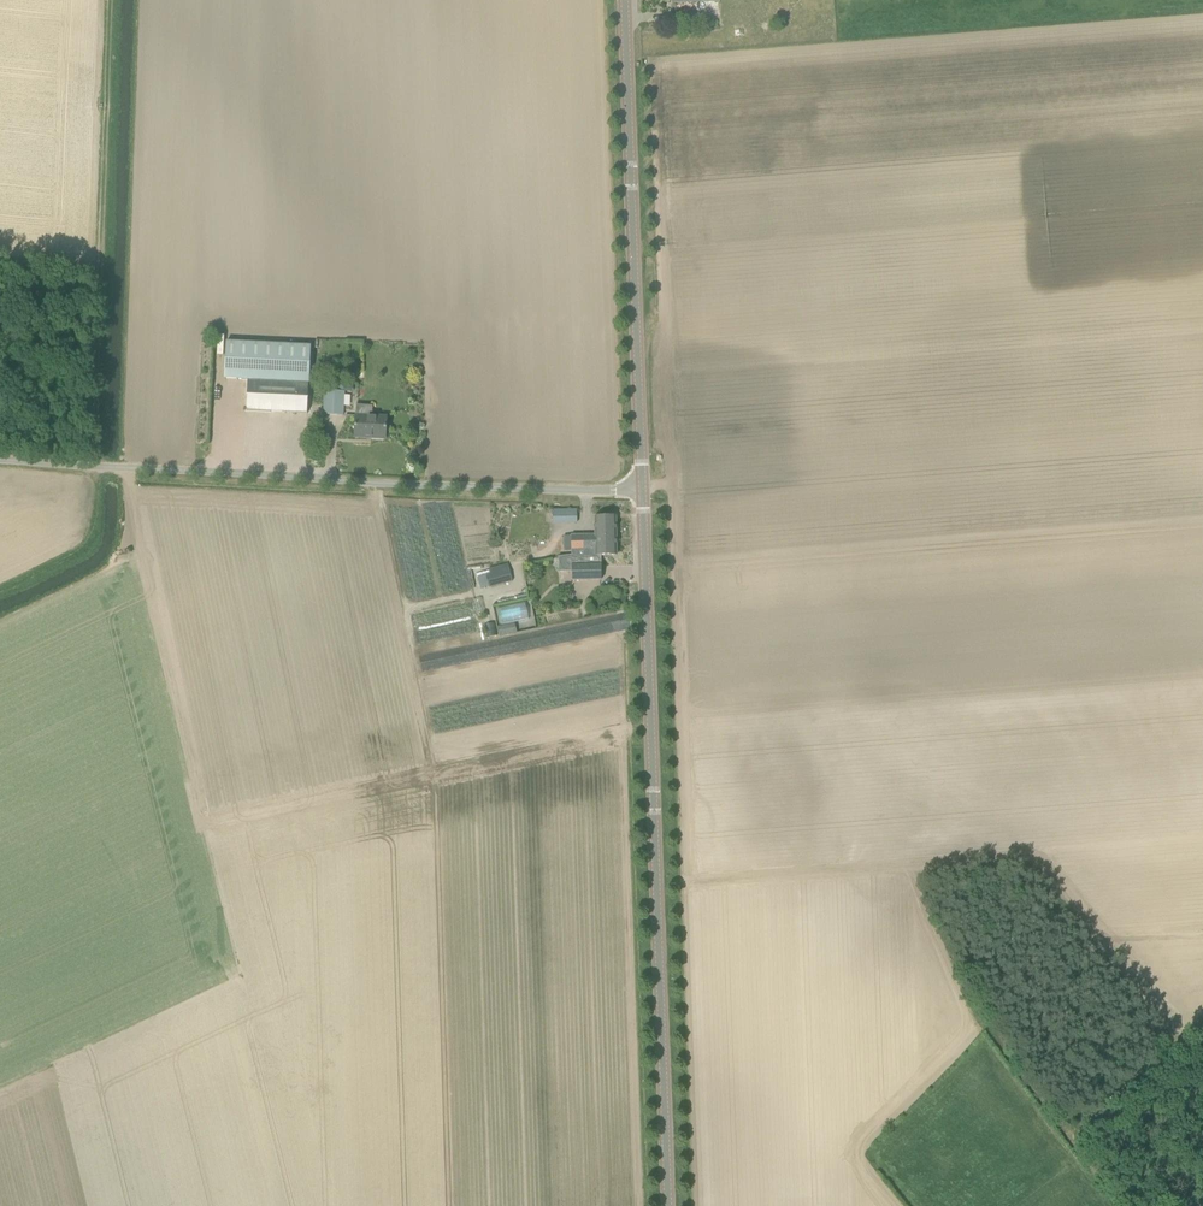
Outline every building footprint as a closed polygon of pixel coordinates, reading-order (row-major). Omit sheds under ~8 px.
[(248,379),(248,380),(309,383),(311,347),(227,342),(225,378),(248,379)] [(248,380),(246,410),(308,414),(309,383),(248,380)] [(343,415),(344,416),(345,392),(344,392),(344,383),(326,382),(326,391),(324,414),(343,415)] [(387,417),(373,417),(373,406),(357,405),(357,416),(356,416),(355,437),(386,439),(387,417)] [(569,510),(569,518),(578,518),(577,509),(569,510)] [(572,551),(572,556),(572,580),(602,580),(602,556),(617,556),(616,517),(595,517),(596,535),(564,536),(565,551),(572,551)] [(510,563),(490,569),(493,581),(514,576),(510,563)] [(531,602),(495,608),(500,636),(517,633),(515,622),(526,620),(527,626),(535,624),(531,602)] [(485,626),(488,638),(498,635),(495,624),(485,626)]
